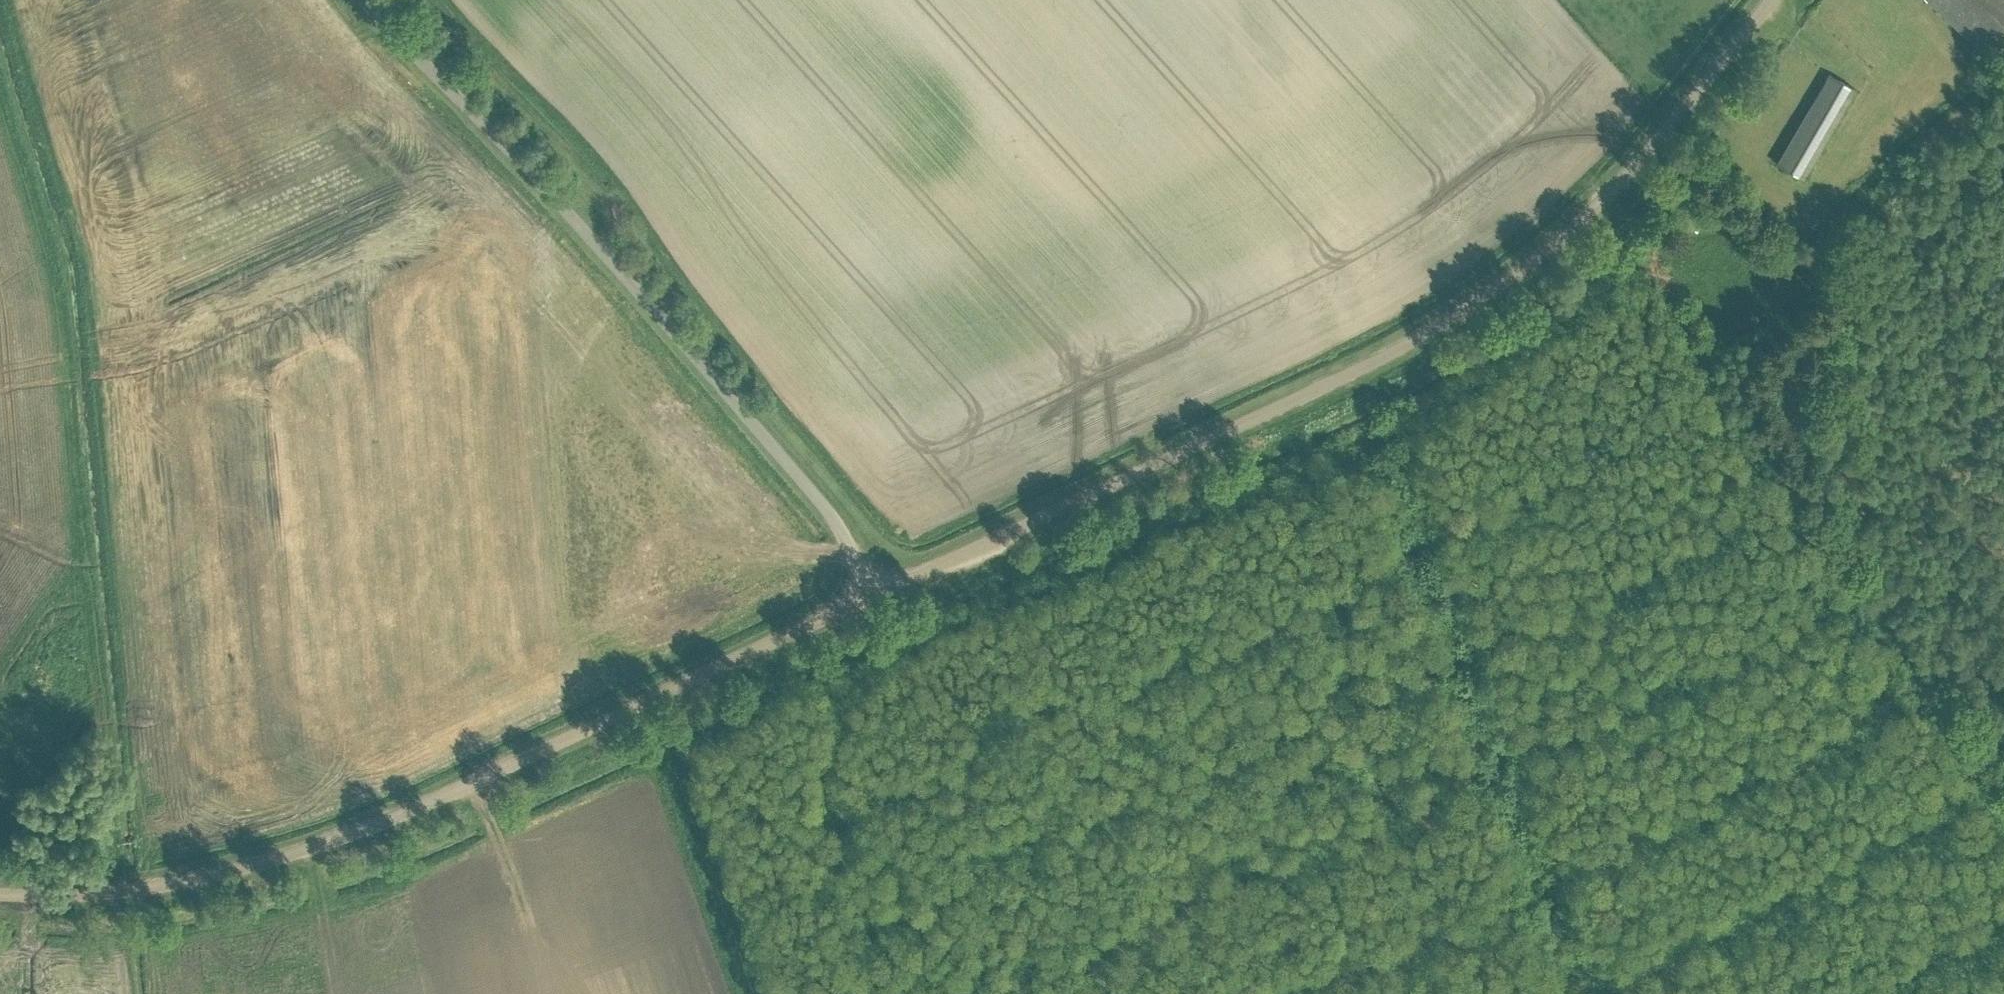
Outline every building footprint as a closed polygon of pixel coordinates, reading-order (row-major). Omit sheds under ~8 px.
[(1979,49),(2003,23),(2003,0),(1928,0),(1979,49)] [(1786,146),(1776,163),(1803,178),(1855,89),(1851,86),(1828,73),(1786,146)]
